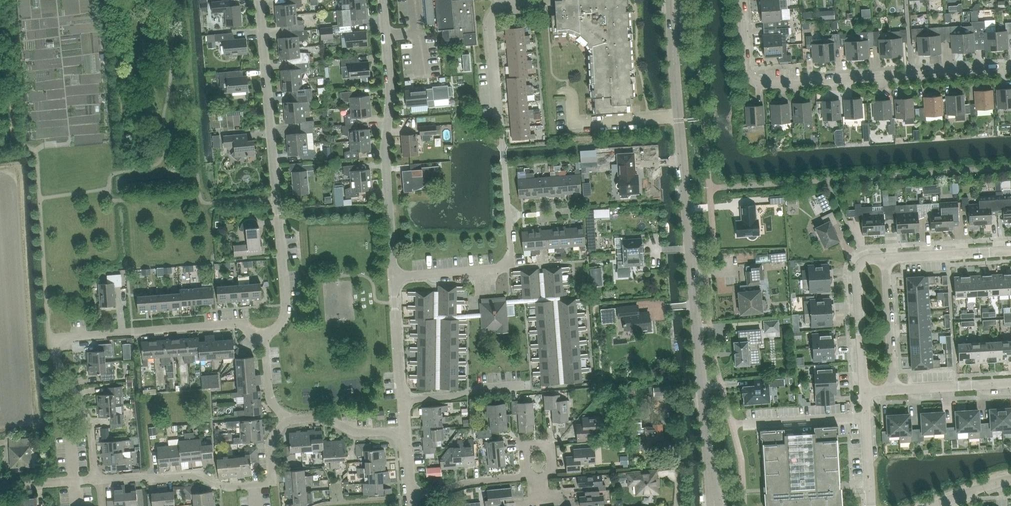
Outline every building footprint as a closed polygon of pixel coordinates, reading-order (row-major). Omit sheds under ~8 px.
[(227,26),(242,25),(240,5),(230,6),(229,0),(211,2),(212,13),(225,12),(227,26)] [(275,5),(276,16),(296,14),(296,8),(302,6),(302,0),(290,0),(290,4),(275,5)] [(366,8),(365,0),(338,0),(339,5),(345,4),(346,9),(366,8)] [(473,0),(425,0),(427,25),(437,24),(438,30),(442,30),(443,43),(464,41),(465,45),(477,44),(473,0)] [(630,39),(632,39),(632,33),(632,32),(631,26),(629,26),(628,0),(555,0),(556,14),(551,15),(552,35),(568,34),(568,32),(570,32),(572,33),(574,34),(576,35),(578,36),(577,38),(581,41),(585,45),(586,43),(588,45),(588,46),(590,48),(590,50),(591,51),(592,53),(589,53),(591,83),(594,83),(594,89),(592,89),(592,97),(594,97),(595,114),(627,112),(632,111),(631,98),(633,98),(632,82),(630,82),(630,76),(634,76),(634,75),(630,75),(629,69),(631,69),(632,69),(630,39)] [(761,11),(779,9),(787,9),(787,0),(761,0),(761,11)] [(826,14),(835,14),(835,3),(827,2),(826,14)] [(863,13),(871,12),(870,3),(862,3),(863,13)] [(352,25),(351,19),(366,18),(366,8),(346,9),(337,10),(338,17),(338,21),(338,26),(352,25)] [(779,9),(761,11),(762,22),(775,21),(776,27),(788,26),(788,19),(790,19),(789,9),(787,9),(779,9)] [(296,14),(276,16),(277,26),(292,25),(292,31),(304,30),(303,21),(297,20),(296,14)] [(1006,23),(1005,23),(1005,30),(995,31),(996,50),(1007,49),(1006,35),(1010,35),(1010,20),(1010,18),(1006,19),(1006,23)] [(973,38),(979,37),(978,21),(972,22),(972,26),(962,26),(962,34),(963,52),(974,51),(973,38)] [(985,50),(996,50),(995,31),(995,26),(984,27),(984,21),(978,21),(979,37),(984,37),(985,50)] [(944,27),(945,39),(951,39),(952,52),(963,52),(962,34),(962,26),(951,27),(944,27)] [(321,40),(333,39),(332,27),(320,28),(321,40)] [(507,41),(530,39),(529,35),(524,36),(524,27),(506,29),(507,41)] [(940,40),(945,39),(944,27),(938,28),(938,30),(928,30),(928,36),(929,54),(940,53),(940,40)] [(763,35),(763,46),(785,44),(784,35),(789,34),(788,28),(776,29),(776,34),(763,35)] [(928,36),(918,37),(917,29),(911,29),(912,41),(918,41),(918,54),(929,54),(928,36)] [(293,37),(278,38),(279,49),(299,47),(299,41),(308,38),(307,30),(304,30),(292,31),(293,37)] [(899,32),(889,33),(889,39),(891,56),(902,55),(901,43),(907,42),(906,30),(899,30),(899,32)] [(347,48),(367,46),(366,31),(346,32),(347,48)] [(231,32),(214,34),(206,34),(206,41),(224,40),(225,55),(247,53),(246,38),(232,39),(231,32)] [(867,33),(856,33),(856,41),(857,59),(868,58),(867,45),(873,44),(872,32),(867,33)] [(878,32),(872,32),(873,44),(879,44),(880,57),(891,56),(889,39),(879,40),(878,32)] [(831,38),(822,39),(824,61),(835,61),(834,46),(840,46),(839,34),(833,34),(831,38)] [(845,34),(839,34),(840,46),(846,46),(846,59),(857,59),(856,41),(846,41),(845,34)] [(812,36),(805,36),(806,49),(812,48),(813,62),(824,61),(822,39),(812,40),(812,36)] [(508,53),(526,52),(525,44),(530,43),(530,39),(507,41),(508,53)] [(786,55),(785,44),(763,46),(764,57),(778,56),(778,62),(790,61),(790,55),(786,55)] [(299,47),(279,49),(280,59),(295,58),(295,63),(309,62),(310,62),(309,53),(299,52),(299,47)] [(509,66),(532,64),(531,60),(526,60),(526,52),(508,53),(509,66)] [(469,54),(462,54),(463,71),(470,70),(469,54)] [(350,79),(370,77),(369,62),(357,63),(357,57),(340,58),(341,68),(349,67),(350,79)] [(296,69),(281,70),(282,81),(302,79),(301,74),(308,71),(308,68),(310,68),(309,62),(295,63),(296,69)] [(525,77),(528,77),(527,68),(532,68),(532,64),(509,66),(510,78),(525,77)] [(226,71),(219,72),(219,78),(227,78),(228,92),(248,91),(247,76),(243,76),(243,70),(226,71)] [(508,91),(531,89),(531,85),(526,85),(525,77),(510,78),(507,78),(508,91)] [(302,79),(282,81),(283,91),(293,90),(293,96),(312,94),(312,88),(309,89),(309,86),(302,85),(302,79)] [(432,88),(405,90),(406,106),(428,104),(427,101),(449,99),(449,96),(452,96),(451,86),(448,86),(448,85),(432,86),(432,88)] [(509,103),(527,101),(527,93),(531,93),(531,89),(508,91),(509,103)] [(1010,108),(1010,89),(997,90),(998,108),(1010,108)] [(975,104),(969,104),(970,114),(970,117),(977,116),(976,110),(993,109),(991,90),(975,91),(975,104)] [(354,91),(340,92),(341,99),(343,98),(343,101),(350,102),(351,107),(370,106),(369,95),(355,97),(354,91)] [(294,101),(284,102),(285,113),(305,111),(310,111),(309,101),(312,100),(312,94),(293,96),(294,101)] [(925,108),(919,108),(920,120),(926,120),(925,117),(942,115),(941,96),(932,97),(930,95),(926,95),(925,98),(924,98),(925,108)] [(963,95),(946,96),(947,115),(955,115),(956,121),(964,120),(964,114),(970,114),(969,104),(963,105),(963,95)] [(904,99),(895,100),(896,119),(905,118),(905,124),(914,123),(913,118),(912,99),(911,99),(910,97),(905,97),(904,99)] [(845,119),(862,118),(861,98),(844,100),(845,119)] [(801,103),(793,103),(794,123),(811,121),(810,102),(809,102),(807,100),(803,100),(801,103)] [(824,101),(822,101),(823,121),(840,119),(839,100),(829,101),(828,100),(824,100),(824,101)] [(874,120),(891,119),(890,100),(873,101),(874,120)] [(527,101),(509,103),(510,115),(533,113),(533,110),(528,110),(527,101)] [(773,105),(771,105),(773,124),(789,123),(788,104),(781,104),(779,102),(774,102),(773,105)] [(746,107),(747,125),(764,124),(763,106),(754,107),(753,104),(748,104),(746,107)] [(351,114),(343,115),(344,126),(354,125),(354,123),(357,123),(357,118),(371,116),(370,106),(351,107),(351,114)] [(305,111),(285,113),(286,123),(300,122),(301,128),(314,126),(314,121),(306,122),(305,111)] [(511,127),(529,126),(529,118),(534,117),(533,113),(510,115),(511,127)] [(434,124),(434,116),(421,117),(422,125),(434,124)] [(344,126),(342,126),(343,134),(350,136),(350,141),(370,139),(369,129),(355,130),(354,125),(344,126)] [(435,125),(418,127),(419,136),(436,135),(436,134),(440,134),(439,126),(435,127),(435,125)] [(301,133),(286,134),(287,145),(307,143),(307,134),(315,133),(314,126),(301,128),(301,133)] [(529,126),(511,127),(513,140),(530,138),(535,138),(535,134),(530,134),(529,126)] [(247,134),(224,136),(225,147),(235,146),(235,150),(231,155),(238,161),(242,156),(255,155),(253,140),(247,141),(247,134)] [(418,154),(416,134),(402,136),(403,156),(418,154)] [(351,150),(345,152),(345,159),(359,158),(359,151),(371,150),(370,139),(350,141),(351,150)] [(307,143),(287,145),(288,155),(303,154),(303,160),(315,159),(315,150),(308,149),(307,143)] [(630,193),(639,193),(638,175),(634,175),(633,154),(618,155),(620,176),(619,176),(619,182),(618,182),(617,184),(616,185),(617,187),(618,188),(620,188),(620,194),(621,194),(621,198),(630,197),(630,193)] [(303,171),(292,172),(294,194),(309,193),(307,171),(315,170),(314,164),(302,165),(303,171)] [(351,181),(371,179),(370,169),(355,170),(355,165),(343,166),(344,175),(350,176),(351,181)] [(432,167),(439,166),(439,165),(421,167),(421,168),(422,168),(422,169),(402,171),(404,192),(413,191),(413,189),(416,188),(419,187),(421,186),(425,183),(431,191),(432,191),(426,182),(428,180),(429,178),(431,175),(432,172),(432,167)] [(567,175),(568,194),(574,193),(574,195),(581,194),(579,169),(575,169),(575,174),(567,175)] [(550,197),(556,196),(554,171),(550,171),(551,176),(542,177),(544,196),(549,195),(550,197)] [(568,194),(567,175),(559,176),(558,171),(554,171),(556,196),(563,196),(563,194),(568,194)] [(525,199),(532,198),(530,173),(526,173),(526,178),(518,179),(519,198),(525,197),(525,199)] [(544,196),(542,177),(534,178),(534,173),(530,173),(532,198),(538,198),(538,196),(544,196)] [(371,179),(351,181),(351,187),(345,189),(346,198),(358,197),(357,191),(372,190),(371,179)] [(335,181),(334,200),(345,200),(345,181),(335,181)] [(995,192),(996,196),(996,208),(1002,208),(1003,223),(1010,223),(1010,194),(1002,195),(1002,192),(1001,192),(995,192)] [(769,196),(770,204),(784,203),(783,195),(769,196)] [(797,196),(787,197),(788,205),(798,204),(797,196)] [(989,196),(978,197),(979,204),(980,224),(991,224),(990,209),(996,208),(996,196),(989,196)] [(917,205),(906,205),(906,212),(908,233),(919,232),(918,217),(924,217),(923,204),(923,198),(918,198),(918,204),(917,205)] [(968,198),(961,198),(962,210),(968,210),(969,225),(980,224),(979,204),(968,205),(968,198)] [(951,203),(940,203),(941,210),(942,231),(953,230),(953,226),(959,226),(958,215),(957,202),(951,203)] [(929,204),(923,204),(924,217),(930,216),(931,231),(942,231),(941,210),(940,203),(929,204)] [(861,204),(854,204),(855,221),(861,220),(862,235),(873,235),(872,214),(872,207),(861,208),(861,204)] [(881,207),(872,207),(872,214),(873,235),(885,234),(884,219),(890,219),(889,206),(889,204),(881,204),(881,207)] [(756,237),(756,235),(759,235),(758,219),(756,220),(755,205),(741,206),(742,221),(736,221),(737,236),(749,235),(749,237),(751,238),(752,239),(754,238),(756,237)] [(895,206),(889,206),(890,219),(896,218),(897,233),(908,233),(906,212),(906,205),(895,206)] [(825,247),(838,240),(831,226),(838,223),(832,212),(821,217),(824,224),(816,228),(817,230),(815,231),(818,237),(820,236),(825,247)] [(246,230),(247,245),(234,246),(235,256),(261,254),(259,227),(258,227),(258,221),(256,220),(254,219),(252,219),(250,219),(248,219),(246,220),(244,221),(243,223),(241,224),(241,226),(240,228),(240,230),(246,230)] [(571,228),(573,246),(581,246),(581,251),(585,250),(584,225),(577,226),(577,227),(571,228)] [(557,252),(561,252),(559,227),(552,228),(552,229),(547,230),(548,248),(556,247),(557,252)] [(573,246),(571,228),(565,228),(565,227),(559,227),(561,252),(565,252),(564,247),(573,246)] [(595,227),(587,228),(588,245),(596,244),(595,227)] [(532,254),(536,254),(534,229),(527,229),(528,231),(522,231),(523,250),(532,249),(532,254)] [(548,248),(547,230),(541,230),(541,229),(534,229),(536,254),(540,254),(540,249),(548,248)] [(622,237),(615,238),(615,248),(617,248),(618,253),(643,251),(642,238),(622,239),(622,237)] [(618,268),(616,268),(617,276),(630,275),(629,266),(644,265),(643,251),(618,253),(618,259),(623,258),(623,261),(618,261),(618,268)] [(770,263),(787,261),(786,252),(769,254),(770,263)] [(602,261),(592,262),(592,279),(603,278),(602,261)] [(759,279),(763,279),(762,263),(750,264),(750,266),(747,266),(746,267),(746,271),(747,285),(740,285),(740,292),(739,292),(738,292),(738,293),(739,293),(739,300),(740,306),(741,313),(740,313),(740,314),(741,314),(761,312),(762,312),(762,311),(762,310),(765,310),(768,307),(768,303),(765,300),(761,301),(760,292),(760,290),(759,285),(760,285),(759,279)] [(808,266),(808,270),(801,271),(801,279),(832,278),(832,272),(829,272),(828,264),(808,266)] [(543,273),(541,273),(542,283),(562,281),(562,272),(569,271),(569,267),(561,267),(543,268),(543,273)] [(521,271),(513,271),(514,275),(521,275),(522,284),(542,283),(541,273),(540,273),(539,269),(521,270),(521,271)] [(114,287),(122,286),(121,274),(107,275),(108,284),(99,284),(100,306),(116,305),(114,287)] [(1008,274),(997,275),(998,295),(1009,294),(1008,274)] [(987,275),(976,276),(977,296),(988,295),(987,275)] [(997,275),(987,275),(988,295),(998,295),(997,275)] [(907,286),(908,291),(928,290),(927,285),(935,284),(934,276),(907,278),(907,279),(906,279),(906,286),(907,286)] [(976,276),(965,277),(966,297),(977,296),(976,276)] [(955,297),(966,297),(965,277),(954,277),(955,297)] [(833,284),(832,278),(801,279),(802,290),(809,289),(810,292),(830,291),(829,284),(833,284)] [(562,281),(542,283),(543,297),(559,295),(563,295),(563,285),(570,285),(570,281),(562,281)] [(250,284),(251,300),(262,299),(261,283),(250,284)] [(522,284),(514,285),(515,289),(522,288),(523,298),(543,297),(542,283),(522,284)] [(240,301),(251,300),(250,284),(239,285),(240,301)] [(229,301),(240,301),(239,285),(228,286),(229,301)] [(218,302),(229,301),(228,286),(217,286),(218,302)] [(438,286),(438,291),(438,300),(456,300),(457,291),(464,291),(464,286),(457,286),(438,286)] [(202,288),(203,303),(214,303),(213,287),(202,288)] [(181,305),(182,305),(192,304),(191,288),(180,289),(180,293),(181,305)] [(192,304),(203,303),(202,288),(191,288),(192,304)] [(470,288),(470,303),(480,302),(479,288),(470,288)] [(908,291),(908,302),(928,301),(928,290),(908,291)] [(408,292),(408,296),(416,296),(416,306),(438,306),(438,300),(438,291),(416,291),(416,292),(408,292)] [(182,309),(182,305),(181,305),(180,293),(170,294),(171,310),(182,309)] [(160,310),(171,310),(170,294),(159,295),(160,310)] [(138,312),(149,311),(148,295),(137,296),(138,312)] [(149,311),(160,310),(159,295),(148,295),(149,311)] [(459,315),(459,318),(471,317),(481,317),(482,328),(488,327),(488,330),(498,329),(498,333),(508,332),(507,316),(515,315),(514,304),(506,305),(506,304),(513,303),(522,303),(535,302),(555,300),(560,300),(559,295),(543,297),(506,300),(506,297),(481,299),(481,303),(480,303),(481,313),(459,315)] [(560,300),(555,300),(556,315),(577,313),(576,303),(583,303),(583,299),(576,299),(560,300)] [(805,313),(835,312),(834,306),(831,306),(830,299),(810,300),(810,301),(804,302),(805,313)] [(456,300),(438,300),(438,306),(438,319),(459,319),(459,318),(459,315),(459,314),(456,314),(456,304),(464,304),(464,300),(456,300)] [(535,302),(528,303),(528,307),(536,307),(536,316),(556,315),(555,300),(535,302)] [(908,302),(909,312),(929,311),(928,301),(908,302)] [(408,305),(408,310),(416,310),(416,319),(438,319),(438,306),(416,306),(408,305)] [(633,332),(650,330),(648,312),(638,313),(637,306),(618,308),(619,317),(624,317),(625,329),(633,329),(633,332)] [(616,322),(615,314),(614,308),(600,309),(602,323),(616,322)] [(909,312),(910,323),(929,322),(929,311),(909,312)] [(577,313),(556,315),(557,328),(578,327),(577,317),(584,317),(584,312),(577,313)] [(835,312),(805,313),(805,322),(811,322),(812,327),(832,326),(831,318),(835,318),(835,312)] [(536,316),(529,317),(529,321),(537,320),(537,330),(557,328),(556,315),(536,316)] [(411,319),(411,324),(418,324),(418,333),(438,333),(438,319),(416,319),(411,319)] [(459,319),(438,319),(438,333),(459,334),(459,324),(466,324),(466,320),(459,319)] [(763,321),(764,329),(764,334),(779,333),(779,328),(778,320),(763,321)] [(910,323),(910,334),(930,333),(929,322),(910,323)] [(578,327),(557,328),(559,342),(579,341),(578,331),(586,330),(585,326),(578,327)] [(537,330),(530,331),(530,335),(538,334),(538,344),(559,342),(557,328),(537,330)] [(735,366),(749,365),(749,364),(759,363),(758,344),(761,343),(760,329),(738,331),(739,342),(734,342),(735,366)] [(410,333),(410,337),(418,337),(418,347),(438,347),(438,333),(418,333),(410,333)] [(459,334),(438,333),(438,347),(458,347),(459,338),(466,338),(466,334),(459,334)] [(813,348),(837,346),(836,340),(833,340),(832,333),(812,334),(813,348)] [(910,334),(911,345),(931,344),(930,333),(910,334)] [(199,337),(187,338),(189,363),(189,364),(193,363),(193,361),(197,361),(197,360),(200,360),(199,354),(200,354),(199,342),(199,337)] [(187,338),(176,339),(177,355),(184,355),(185,363),(189,363),(187,338)] [(164,339),(153,340),(154,357),(161,357),(162,365),(166,364),(164,339)] [(176,339),(164,339),(166,364),(171,364),(170,356),(177,355),(176,339)] [(208,341),(199,342),(200,354),(199,354),(200,360),(235,357),(234,345),(233,339),(212,340),(208,341)] [(153,340),(141,341),(143,359),(144,366),(148,366),(148,358),(154,357),(153,340)] [(579,341),(559,342),(560,356),(580,354),(579,345),(587,344),(586,340),(579,341)] [(1001,341),(991,342),(992,362),(1002,362),(1001,341)] [(1001,341),(1002,362),(1010,361),(1010,341),(1001,341)] [(538,344),(531,344),(531,348),(539,348),(539,357),(560,356),(559,342),(538,344)] [(991,342),(980,343),(981,363),(992,362),(991,342)] [(943,354),(952,353),(951,343),(946,343),(946,350),(943,350),(943,354)] [(959,364),(970,363),(969,343),(957,344),(959,364)] [(980,343),(969,343),(970,363),(981,363),(980,343)] [(113,355),(111,355),(110,344),(96,344),(97,351),(86,352),(87,363),(104,362),(113,361),(113,355)] [(911,345),(911,356),(931,355),(931,344),(911,345)] [(837,346),(813,348),(814,361),(834,360),(833,353),(837,352),(837,346)] [(410,347),(410,351),(418,351),(418,361),(438,361),(438,347),(418,347),(410,347)] [(458,347),(438,347),(438,361),(458,361),(458,351),(466,352),(466,347),(458,347)] [(952,367),(952,353),(943,354),(943,358),(946,357),(947,367),(952,367)] [(580,354),(560,356),(561,370),(581,368),(580,358),(588,358),(587,354),(580,354)] [(932,360),(931,355),(911,356),(912,360),(910,360),(911,368),(912,368),(912,369),(940,367),(939,360),(932,360)] [(247,357),(235,358),(238,392),(256,391),(256,390),(255,382),(257,382),(257,381),(261,380),(261,378),(257,378),(257,377),(256,377),(255,375),(254,356),(247,357)] [(539,357),(532,358),(532,362),(540,361),(541,371),(561,370),(560,356),(539,357)] [(104,362),(87,363),(88,374),(99,373),(100,380),(113,379),(111,361),(104,362)] [(410,361),(410,365),(418,365),(418,375),(438,375),(438,361),(418,361),(410,361)] [(458,361),(438,361),(438,375),(458,375),(458,365),(466,365),(466,361),(458,361)] [(581,368),(561,370),(562,384),(582,382),(581,372),(589,372),(588,367),(581,368)] [(815,382),(839,381),(838,375),(835,375),(834,368),(814,369),(815,382)] [(541,371),(533,372),(534,376),(541,375),(542,385),(562,384),(561,370),(541,371)] [(202,388),(219,387),(218,374),(201,376),(202,388)] [(410,375),(410,379),(417,379),(417,389),(438,389),(438,375),(418,375),(410,375)] [(458,375),(438,375),(438,389),(458,389),(458,379),(466,379),(466,375),(458,375)] [(744,389),(742,389),(742,395),(745,395),(745,399),(743,399),(743,405),(755,404),(754,402),(769,401),(768,395),(770,395),(770,386),(784,385),(783,378),(769,379),(754,380),(754,381),(755,387),(744,388),(744,389)] [(645,380),(630,380),(632,413),(646,413),(645,380)] [(839,387),(839,381),(815,382),(816,405),(834,404),(833,394),(836,394),(835,387),(839,387)] [(654,386),(654,396),(652,396),(653,403),(659,403),(658,396),(670,395),(669,384),(654,386)] [(108,394),(97,395),(98,406),(123,404),(122,398),(121,386),(107,388),(108,394)] [(803,386),(796,390),(802,401),(809,397),(803,386)] [(238,392),(236,392),(236,397),(244,396),(245,403),(262,402),(261,390),(256,390),(256,391),(238,392)] [(553,421),(569,420),(567,400),(560,401),(560,395),(544,396),(545,409),(552,408),(553,421)] [(215,406),(236,406),(236,398),(215,398),(215,406)] [(512,401),(511,401),(512,414),(518,414),(519,431),(533,430),(533,425),(532,418),(534,418),(533,402),(518,403),(518,400),(517,400),(512,401)] [(245,410),(237,411),(238,415),(245,415),(263,414),(262,402),(245,403),(245,410)] [(123,404),(98,406),(99,417),(110,416),(111,423),(124,422),(123,410),(123,404)] [(510,421),(510,414),(506,414),(506,404),(486,405),(487,416),(489,416),(491,429),(477,430),(477,438),(490,437),(489,432),(508,430),(507,422),(510,421)] [(423,415),(421,415),(422,419),(423,418),(442,417),(442,416),(442,411),(448,410),(448,405),(422,407),(423,415)] [(1001,409),(1002,429),(1010,428),(1010,408),(1001,409)] [(992,429),(1002,429),(1001,409),(990,410),(991,425),(985,425),(985,437),(992,437),(992,429)] [(985,437),(985,425),(979,426),(978,410),(967,411),(968,438),(985,437)] [(968,431),(968,438),(967,411),(955,412),(956,427),(950,427),(951,439),(958,439),(957,431),(968,431)] [(951,439),(950,427),(945,428),(944,412),(932,413),(933,433),(944,432),(944,440),(951,439)] [(923,433),(933,433),(932,413),(921,414),(922,429),(916,429),(917,441),(923,441),(923,433)] [(917,441),(916,429),(910,430),(909,414),(898,415),(899,442),(917,441)] [(899,435),(899,442),(898,415),(887,416),(888,431),(882,431),(882,443),(889,443),(888,435),(899,435)] [(424,426),(422,426),(422,430),(424,429),(443,428),(443,427),(443,422),(449,421),(449,416),(442,416),(442,417),(423,418),(424,426)] [(591,433),(604,432),(603,416),(583,418),(583,423),(580,424),(580,429),(577,429),(578,441),(592,440),(591,433)] [(109,418),(100,418),(100,432),(109,432),(109,418)] [(232,421),(224,422),(225,429),(240,428),(240,432),(265,430),(264,426),(262,426),(262,419),(232,421)] [(472,421),(463,422),(464,430),(473,430),(472,421)] [(663,434),(663,422),(653,423),(653,425),(645,426),(645,428),(641,428),(641,433),(642,433),(642,439),(646,439),(646,445),(654,444),(654,443),(663,442),(663,441),(665,440),(665,434),(663,434)] [(842,504),(841,498),(841,490),(842,490),(841,481),(840,481),(837,434),(838,434),(838,425),(813,427),(814,433),(785,434),(784,429),(760,430),(760,439),(762,439),(764,486),(763,486),(763,489),(764,492),(764,495),(765,494),(765,505),(842,505),(842,504)] [(424,437),(423,437),(424,447),(436,446),(435,440),(444,439),(443,432),(450,432),(450,427),(443,427),(443,428),(424,429),(424,437)] [(301,432),(300,432),(302,451),(301,451),(302,459),(307,459),(307,454),(313,453),(311,429),(308,430),(308,431),(301,432)] [(315,429),(311,429),(313,453),(319,453),(319,458),(324,458),(323,440),(323,430),(315,431),(315,429)] [(241,437),(234,438),(234,443),(263,441),(263,434),(265,434),(265,430),(240,432),(241,437)] [(284,446),(285,460),(296,460),(295,451),(301,451),(302,451),(300,432),(301,432),(301,430),(297,430),(297,432),(289,432),(290,445),(284,446)] [(202,445),(201,445),(203,459),(203,466),(207,465),(207,464),(215,463),(212,437),(207,438),(208,444),(202,445)] [(11,467),(32,466),(30,438),(15,439),(16,446),(10,446),(11,467)] [(341,440),(334,440),(336,468),(341,468),(340,459),(347,459),(345,438),(341,439),(341,440)] [(201,439),(190,440),(192,462),(196,461),(196,460),(203,459),(201,445),(202,445),(201,439)] [(476,465),(475,458),(478,457),(477,444),(474,444),(474,439),(469,440),(469,446),(463,447),(464,466),(464,467),(468,467),(468,466),(476,465)] [(125,440),(101,442),(101,446),(103,445),(104,453),(123,452),(124,452),(124,445),(126,445),(130,445),(130,440),(125,440)] [(190,440),(179,441),(179,445),(180,445),(181,461),(189,461),(189,462),(192,462),(190,440)] [(323,440),(324,458),(324,460),(331,460),(331,468),(336,468),(334,440),(327,441),(327,440),(323,440)] [(457,466),(464,466),(463,447),(463,440),(458,440),(458,447),(452,448),(449,448),(440,459),(441,469),(457,468),(457,466)] [(489,466),(506,465),(504,440),(484,442),(485,448),(487,448),(489,466)] [(385,457),(385,454),(384,449),(371,450),(371,443),(356,444),(357,455),(365,455),(366,461),(386,460),(386,456),(385,457)] [(179,445),(169,446),(170,465),(177,464),(177,471),(182,470),(181,461),(180,445),(179,445)] [(169,446),(157,447),(160,472),(165,472),(164,465),(170,465),(169,446)] [(239,457),(241,477),(245,477),(245,476),(252,475),(251,462),(257,461),(256,447),(245,448),(246,456),(239,457)] [(580,464),(595,463),(594,447),(574,449),(575,459),(567,460),(568,472),(581,471),(580,464)] [(241,477),(239,457),(233,457),(232,449),(228,450),(230,477),(238,476),(238,478),(241,477)] [(223,478),(230,477),(228,450),(223,450),(224,458),(217,459),(219,479),(223,479),(223,478)] [(104,453),(102,453),(102,457),(104,456),(104,464),(117,463),(118,470),(133,469),(132,457),(123,458),(123,452),(104,453)] [(387,464),(386,460),(366,461),(366,468),(358,468),(358,473),(386,471),(385,464),(387,464)] [(286,482),(313,480),(313,475),(305,476),(304,469),(284,471),(284,475),(285,475),(286,482)] [(388,471),(386,471),(358,473),(358,477),(370,477),(370,483),(383,482),(383,483),(391,482),(390,478),(389,478),(388,471)] [(657,486),(658,486),(658,479),(656,479),(655,473),(629,475),(629,485),(636,484),(637,494),(657,492),(657,486)] [(589,486),(589,491),(599,490),(606,490),(605,485),(603,485),(602,475),(578,476),(579,487),(589,486)] [(306,492),(306,491),(306,485),(314,485),(313,480),(286,482),(287,489),(285,490),(285,493),(306,492)] [(383,489),(383,483),(383,482),(370,483),(364,483),(364,495),(392,493),(391,488),(383,489)] [(126,505),(138,505),(136,483),(131,484),(132,492),(126,492),(125,492),(126,505)] [(126,492),(125,485),(121,485),(121,486),(114,487),(115,500),(108,500),(108,505),(120,505),(126,505),(125,492),(126,492)] [(162,485),(158,486),(158,492),(152,493),(153,505),(164,505),(162,485)] [(164,505),(175,505),(174,491),(168,492),(167,485),(162,485),(164,505)] [(194,504),(215,502),(215,499),(213,499),(212,491),(200,492),(199,485),(184,487),(185,499),(194,498),(194,504)] [(485,500),(486,505),(491,505),(502,504),(501,499),(512,498),(511,487),(487,490),(488,496),(488,500),(485,500)] [(599,490),(589,491),(585,491),(585,496),(579,496),(580,505),(591,505),(596,505),(598,505),(604,505),(603,494),(600,495),(599,490)] [(285,493),(285,498),(294,497),(294,504),(287,504),(288,505),(302,505),(302,503),(313,502),(312,491),(306,491),(306,492),(285,493)] [(36,497),(26,498),(26,500),(20,500),(21,505),(37,505),(36,497)]
